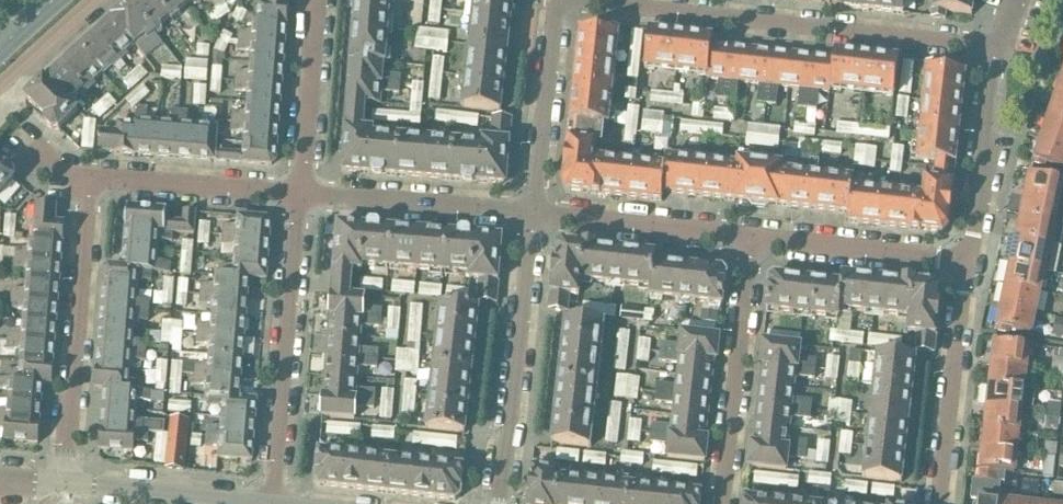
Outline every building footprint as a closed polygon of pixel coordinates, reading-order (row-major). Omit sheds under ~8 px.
[(132,2),(156,34),(163,28),(161,25),(170,18),(156,0),(134,0),(132,2)] [(170,18),(172,21),(174,20),(183,33),(192,27),(185,16),(183,18),(181,15),(182,14),(179,11),(189,4),(186,0),(156,0),(170,18)] [(289,0),(268,0),(268,4),(259,3),(257,22),(287,24),(289,0)] [(384,64),(386,64),(391,0),(355,0),(350,61),(384,64)] [(507,49),(512,0),(478,0),(474,36),(469,36),(468,45),(507,49)] [(840,8),(902,15),(904,0),(841,0),(840,8)] [(973,0),(934,0),(932,18),(944,20),(945,12),(971,15),(973,0)] [(156,34),(132,2),(111,17),(113,19),(112,20),(135,45),(136,44),(146,58),(164,44),(167,48),(173,43),(167,35),(161,40),(156,34)] [(232,14),(225,3),(216,8),(223,19),(232,14)] [(443,4),(431,3),(430,13),(442,14),(443,4)] [(238,7),(233,18),(243,22),(244,21),(248,14),(248,12),(238,7)] [(208,13),(214,24),(223,19),(216,8),(208,13)] [(429,24),(441,25),(442,14),(430,13),(429,24)] [(112,20),(96,34),(126,68),(127,67),(122,62),(128,56),(126,53),(135,45),(112,20)] [(285,44),(287,24),(257,22),(252,21),(251,32),(239,31),(238,40),(285,44)] [(620,27),(606,26),(606,33),(580,30),(573,91),(612,96),(613,88),(608,87),(613,45),(618,46),(620,27)] [(418,28),(417,39),(428,40),(429,29),(418,28)] [(440,30),(429,29),(428,40),(438,41),(440,30)] [(449,42),(450,31),(440,30),(438,41),(449,42)] [(644,31),(632,30),(631,42),(643,43),(644,31)] [(711,37),(649,30),(644,70),(654,71),(696,76),(707,77),(711,46),(710,46),(711,37)] [(234,36),(224,31),(219,41),(229,46),(234,36)] [(96,34),(80,48),(103,74),(112,66),(114,68),(115,68),(121,73),(126,68),(96,34)] [(417,39),(416,49),(427,51),(428,40),(417,39)] [(284,65),(285,44),(238,40),(237,50),(250,51),(249,62),(284,65)] [(427,51),(437,52),(438,41),(428,40),(427,51)] [(210,58),(211,46),(198,45),(198,47),(194,41),(190,44),(197,54),(197,57),(210,58)] [(214,51),(224,56),(229,46),(219,41),(214,51)] [(448,53),(449,42),(438,41),(437,52),(448,53)] [(643,43),(631,42),(630,54),(641,55),(643,43)] [(507,49),(468,45),(467,55),(472,56),(467,98),(462,98),(461,108),(500,112),(507,49)] [(731,49),(711,46),(707,77),(708,77),(707,80),(718,82),(715,100),(725,101),(731,49)] [(80,48),(63,64),(88,92),(96,85),(93,82),(103,74),(80,48)] [(752,51),(731,49),(725,101),(735,102),(737,83),(748,85),(752,51)] [(771,53),(752,51),(748,85),(759,86),(757,104),(766,105),(771,53)] [(897,59),(834,51),(833,60),(830,91),(840,92),(893,98),(897,59)] [(791,55),(771,53),(766,105),(775,106),(777,88),(788,89),(791,55)] [(641,55),(630,54),(628,66),(640,67),(641,55)] [(812,58),(791,55),(788,89),(799,90),(797,109),(806,110),(812,58)] [(446,58),(434,57),(433,68),(445,69),(446,58)] [(833,60),(812,58),(806,110),(816,111),(818,92),(829,94),(830,91),(833,60)] [(198,60),(187,59),(186,70),(197,71),(198,60)] [(209,61),(198,60),(197,71),(208,71),(209,61)] [(350,61),(349,80),(400,84),(401,76),(383,74),(384,64),(350,61)] [(916,62),(904,61),(903,73),(914,75),(916,62)] [(282,85),(284,65),(249,62),(249,73),(235,72),(235,81),(282,85)] [(920,123),(919,132),(958,136),(965,74),(938,71),(939,63),(927,62),(925,80),(920,123)] [(63,64),(46,80),(71,104),(80,95),(82,97),(88,92),(63,64)] [(149,75),(140,65),(132,73),(141,82),(149,75)] [(163,66),(162,78),(172,79),(173,67),(163,66)] [(224,67),(213,66),(212,79),(222,80),(224,67)] [(627,78),(639,80),(640,67),(628,66),(627,78)] [(182,80),(183,67),(173,67),(172,79),(182,80)] [(445,69),(433,68),(432,78),(443,80),(445,69)] [(185,80),(196,81),(197,71),(186,70),(185,80)] [(196,81),(207,82),(208,71),(197,71),(196,81)] [(124,81),(132,90),(141,82),(132,73),(124,81)] [(901,83),(913,85),(914,75),(903,73),(901,83)] [(677,74),(674,93),(672,105),(684,106),(685,92),(681,91),(682,75),(677,74)] [(443,80),(432,78),(431,89),(442,90),(443,80)] [(71,104),(46,80),(44,79),(25,98),(38,110),(35,113),(52,131),(60,131),(78,112),(71,104)] [(211,93),(221,94),(222,80),(212,79),(211,93)] [(349,80),(347,101),(366,103),(382,104),(383,93),(399,94),(400,84),(349,80)] [(280,105),(282,85),(235,81),(234,91),(247,92),(246,103),(280,105)] [(425,83),(413,82),(412,93),(424,94),(425,83)] [(900,93),(912,95),(913,85),(901,83),(900,93)] [(151,93),(143,85),(135,93),(143,101),(151,93)] [(208,86),(195,85),(195,95),(207,96),(208,86)] [(626,88),(625,99),(636,101),(638,90),(626,88)] [(429,99),(441,100),(442,90),(431,89),(429,99)] [(573,91),(570,121),(605,125),(608,126),(612,96),(573,91)] [(662,104),(663,92),(652,91),(651,103),(662,104)] [(663,92),(662,104),(672,105),(674,93),(663,92)] [(127,100),(135,109),(143,101),(135,93),(127,100)] [(424,94),(412,93),(411,104),(423,105),(424,94)] [(117,104),(109,94),(101,102),(109,111),(117,104)] [(194,105),(207,106),(207,96),(195,95),(194,105)] [(706,98),(695,96),(694,107),(705,108),(706,98)] [(911,98),(899,97),(898,107),(910,109),(911,98)] [(1050,117),(1062,122),(1062,100),(1056,97),(1050,117)] [(347,101),(342,165),(341,171),(369,174),(372,134),(373,134),(373,129),(363,129),(366,103),(347,101)] [(93,110),(101,119),(109,111),(101,102),(93,110)] [(279,125),(280,105),(246,103),(245,113),(232,112),(231,122),(279,125)] [(423,105),(411,104),(411,113),(422,114),(423,105)] [(641,107),(629,106),(627,121),(639,122),(641,107)] [(132,154),(153,156),(156,126),(145,125),(146,108),(137,107),(135,125),(132,154)] [(692,117),(704,119),(705,108),(694,107),(692,117)] [(897,118),(909,119),(910,109),(898,107),(897,118)] [(715,108),(714,120),(724,121),(726,109),(715,108)] [(735,122),(736,110),(726,109),(724,121),(735,122)] [(153,156),(173,158),(177,110),(168,110),(166,127),(156,126),(153,156)] [(173,158),(194,160),(197,130),(185,129),(186,111),(177,110),(173,158)] [(373,110),(372,122),(384,123),(385,111),(373,110)] [(438,110),(436,122),(447,124),(448,112),(438,110)] [(385,111),(384,123),(397,124),(398,112),(385,111)] [(655,112),(645,111),(643,122),(654,123),(655,112)] [(398,112),(397,124),(409,125),(410,113),(398,112)] [(448,112),(447,124),(457,125),(459,113),(448,112)] [(665,117),(665,113),(655,112),(654,123),(664,124),(665,117)] [(422,114),(411,113),(410,113),(409,125),(421,126),(422,114)] [(459,113),(457,125),(468,126),(469,114),(459,113)] [(479,127),(480,115),(469,114),(468,126),(479,127)] [(481,143),(478,183),(502,185),(506,181),(512,119),(493,117),(491,139),(481,138),(481,143)] [(675,118),(665,117),(664,124),(662,138),(670,139),(671,135),(672,136),(675,118)] [(1043,137),(1062,144),(1062,122),(1050,117),(1043,137)] [(97,121),(85,119),(84,129),(97,130),(97,121)] [(682,120),(681,132),(691,133),(692,121),(682,120)] [(605,125),(570,121),(563,186),(567,191),(589,194),(593,160),(595,145),(603,145),(605,125)] [(627,121),(626,128),(626,132),(638,133),(639,122),(627,121)] [(702,134),(703,123),(692,121),(691,133),(702,134)] [(277,145),(279,125),(231,122),(230,131),(244,132),(243,142),(277,145)] [(642,132),(652,134),(654,123),(643,122),(642,132)] [(838,122),(837,134),(848,135),(849,123),(838,122)] [(98,151),(132,154),(135,125),(117,123),(116,132),(100,131),(98,151)] [(661,135),(661,138),(662,138),(664,124),(654,123),(652,134),(661,135)] [(703,123),(702,134),(713,135),(714,124),(703,123)] [(796,123),(795,134),(805,136),(806,124),(796,123)] [(849,123),(848,135),(858,136),(860,125),(849,123)] [(724,137),(725,125),(714,124),(713,135),(724,137)] [(749,124),(747,135),(758,136),(760,125),(749,124)] [(816,137),(817,126),(806,124),(805,136),(816,137)] [(770,126),(760,125),(758,136),(769,137),(770,126)] [(860,125),(858,136),(869,138),(870,126),(860,125)] [(782,129),(782,127),(770,126),(769,137),(780,138),(782,129)] [(870,126),(869,138),(879,139),(881,127),(870,126)] [(890,140),(891,128),(881,127),(879,139),(890,140)] [(83,139),(96,140),(97,130),(84,129),(83,139)] [(782,129),(780,138),(779,148),(787,149),(789,129),(782,129)] [(194,160),(228,163),(229,152),(214,151),(216,131),(197,130),(194,160)] [(625,143),(636,144),(638,133),(626,132),(625,143)] [(919,132),(916,160),(936,163),(955,165),(958,136),(919,132)] [(369,174),(396,176),(400,136),(373,134),(372,134),(369,174)] [(747,135),(746,146),(757,147),(758,136),(747,135)] [(396,176),(423,178),(427,139),(400,136),(396,176)] [(757,147),(768,148),(769,137),(758,136),(757,147)] [(779,149),(779,148),(780,138),(769,137),(768,148),(779,149)] [(1034,162),(1044,166),(1046,162),(1062,168),(1062,144),(1043,137),(1034,162)] [(82,148),(95,149),(96,140),(83,139),(82,148)] [(423,178),(451,181),(454,141),(427,139),(423,178)] [(799,139),(798,151),(809,152),(810,140),(799,139)] [(820,153),(821,141),(810,140),(809,152),(820,153)] [(451,181),(478,183),(481,143),(454,141),(451,181)] [(821,141),(820,153),(831,154),(832,142),(821,141)] [(277,145),(243,142),(242,153),(229,152),(228,163),(271,166),(276,162),(277,145)] [(842,155),(843,144),(832,142),(831,154),(842,155)] [(867,147),(856,145),(855,156),(866,157),(867,147)] [(905,147),(893,146),(892,159),(904,160),(905,147)] [(878,148),(867,147),(866,157),(877,158),(878,148)] [(854,166),(865,168),(866,157),(855,156),(854,166)] [(865,168),(876,169),(877,158),(866,157),(865,168)] [(661,193),(733,201),(737,166),(665,159),(664,168),(661,193)] [(890,173),(902,174),(904,160),(892,159),(890,173)] [(15,181),(15,172),(0,160),(0,197),(15,181)] [(664,168),(593,160),(589,194),(660,202),(661,193),(664,168)] [(737,166),(733,201),(742,202),(743,202),(750,203),(753,207),(765,208),(769,205),(777,206),(781,172),(782,167),(737,162),(737,166)] [(922,197),(919,230),(942,233),(948,229),(955,169),(955,166),(955,165),(936,163),(934,182),(924,181),(922,197)] [(1027,195),(1059,202),(1062,183),(1062,180),(1041,175),(1042,171),(1032,169),(1027,195)] [(781,172),(777,206),(849,214),(852,189),(852,179),(781,172)] [(849,214),(848,223),(919,230),(922,197),(852,189),(849,214)] [(1022,216),(1062,224),(1062,203),(1059,202),(1027,195),(1022,216)] [(36,205),(33,241),(63,243),(64,223),(55,222),(56,206),(36,205)] [(127,207),(126,227),(173,231),(194,233),(196,213),(184,212),(183,222),(166,221),(167,210),(127,207)] [(17,215),(6,215),(5,226),(16,226),(17,215)] [(238,216),(237,217),(237,227),(223,226),(222,235),(270,239),(272,223),(267,219),(238,216)] [(1062,229),(1062,224),(1022,216),(1018,236),(1060,245),(1062,229)] [(211,223),(200,222),(199,233),(210,234),(211,223)] [(334,272),(332,294),(352,295),(354,269),(363,270),(364,265),(366,226),(338,224),(338,225),(334,272)] [(25,234),(16,233),(16,226),(5,226),(5,237),(25,238),(25,234)] [(366,226),(364,265),(389,267),(392,228),(366,226)] [(126,227),(124,247),(159,250),(160,244),(172,245),(173,231),(126,227)] [(392,228),(389,267),(416,269),(419,231),(392,228)] [(419,231),(416,269),(443,272),(447,233),(419,231)] [(199,244),(210,245),(210,234),(199,233),(199,244)] [(447,233),(443,272),(472,274),(475,235),(447,233)] [(269,260),(270,239),(222,235),(222,245),(235,246),(234,257),(269,260)] [(475,235),(472,274),(473,274),(472,279),(482,280),(480,302),(497,304),(502,243),(498,237),(475,235)] [(1012,264),(1044,270),(1054,272),(1060,245),(1018,236),(1017,237),(1008,235),(1003,260),(1012,262),(1012,264)] [(61,263),(63,243),(33,241),(28,240),(27,251),(14,250),(13,259),(61,263)] [(183,241),(183,252),(194,253),(195,242),(183,241)] [(582,279),(586,247),(561,244),(556,248),(549,309),(567,311),(569,294),(580,295),(582,279)] [(124,247),(122,268),(152,271),(169,272),(170,262),(157,261),(158,250),(124,247)] [(582,279),(651,287),(655,262),(656,254),(586,247),(582,279)] [(182,263),(193,264),(194,253),(183,252),(183,253),(182,263)] [(267,280),(269,260),(234,257),(233,268),(220,267),(219,275),(249,279),(267,280)] [(59,282),(61,263),(13,259),(12,267),(26,268),(25,279),(59,282)] [(722,305),(723,299),(726,274),(722,270),(655,262),(651,287),(650,296),(722,305)] [(193,264),(182,263),(181,274),(192,275),(193,264)] [(1040,291),(1044,270),(1012,264),(1007,284),(1040,291)] [(105,271),(103,288),(137,290),(138,279),(151,280),(152,271),(122,268),(109,267),(105,271)] [(200,294),(248,297),(249,279),(219,275),(215,275),(214,286),(201,285),(200,294)] [(843,282),(794,277),(775,275),(770,280),(766,309),(839,318),(840,308),(843,282)] [(840,308),(911,317),(915,282),(844,275),(843,282),(840,308)] [(175,279),(165,278),(164,291),(174,292),(175,279)] [(362,278),(361,290),(372,291),(373,279),(362,278)] [(58,302),(59,282),(25,279),(24,290),(11,289),(10,298),(58,302)] [(190,280),(179,279),(178,293),(189,293),(190,280)] [(384,292),(385,280),(373,279),(372,291),(384,292)] [(393,281),(392,293),(404,294),(405,282),(393,281)] [(415,295),(416,283),(405,282),(404,294),(415,295)] [(915,282),(911,317),(909,332),(919,333),(917,350),(934,352),(942,291),(937,285),(915,282)] [(421,283),(419,295),(431,297),(432,284),(421,283)] [(442,298),(444,286),(432,284),(431,297),(442,298)] [(1035,312),(1040,291),(1007,284),(1003,305),(1035,312)] [(448,286),(447,298),(458,299),(459,288),(448,286)] [(103,288),(102,307),(149,311),(149,302),(136,301),(137,290),(103,288)] [(469,301),(470,289),(459,288),(458,299),(469,301)] [(163,305),(173,306),(174,292),(164,291),(163,305)] [(177,306),(188,307),(189,293),(178,293),(177,306)] [(246,318),(248,297),(200,294),(199,304),(213,305),(212,315),(246,318)] [(332,294),(330,315),(382,320),(383,311),(364,309),(366,297),(352,296),(352,295),(332,294)] [(56,322),(58,302),(10,298),(9,308),(22,309),(21,319),(56,322)] [(584,302),(583,314),(594,316),(595,303),(584,302)] [(595,303),(594,316),(605,317),(606,304),(595,303)] [(424,305),(411,304),(411,314),(423,315),(424,305)] [(616,318),(618,306),(606,304),(605,317),(616,318)] [(433,366),(473,371),(480,309),(440,305),(434,357),(433,366)] [(1003,305),(997,331),(1008,333),(1009,329),(1031,333),(1035,312),(1003,305)] [(622,306),(621,319),(632,320),(633,308),(622,306)] [(102,307),(100,327),(134,330),(135,319),(148,321),(149,311),(102,307)] [(402,308),(389,307),(388,319),(401,320),(402,308)] [(633,308),(632,320),(643,321),(644,309),(633,308)] [(654,323),(656,310),(644,309),(643,321),(654,323)] [(410,324),(423,325),(423,315),(411,314),(410,324)] [(245,338),(246,318),(212,315),(211,326),(198,325),(197,335),(245,338)] [(330,315),(329,336),(362,339),(363,327),(381,329),(382,320),(330,315)] [(1062,339),(1062,317),(1057,316),(1052,337),(1062,339)] [(559,379),(598,384),(599,375),(604,332),(605,322),(566,317),(559,379)] [(54,343),(56,322),(21,319),(20,331),(8,330),(7,339),(54,343)] [(388,330),(400,331),(401,320),(388,319),(388,330)] [(164,321),(163,332),(172,333),(173,321),(164,321)] [(184,322),(173,321),(172,333),(184,333),(184,322)] [(684,322),(683,333),(694,334),(696,323),(684,322)] [(707,324),(696,323),(694,334),(706,335),(707,324)] [(409,334),(422,335),(423,325),(410,324),(409,334)] [(718,325),(707,324),(706,335),(717,337),(718,325)] [(100,327),(98,348),(145,351),(146,342),(133,341),(134,330),(100,327)] [(631,332),(618,330),(617,340),(630,342),(631,332)] [(777,344),(779,332),(767,331),(766,343),(777,344)] [(853,345),(854,332),(843,331),(842,343),(853,345)] [(162,344),(172,344),(172,333),(163,332),(162,344)] [(779,332),(777,344),(788,345),(790,334),(779,332)] [(864,346),(865,333),(854,332),(853,345),(864,346)] [(173,352),(182,353),(184,333),(172,333),(172,344),(172,346),(174,346),(173,352)] [(694,334),(683,333),(682,333),(680,345),(662,343),(660,352),(712,359),(716,359),(719,337),(717,337),(706,335),(694,334)] [(408,344),(421,345),(422,335),(409,334),(408,344)] [(801,335),(790,334),(788,345),(800,346),(801,335)] [(870,334),(868,347),(879,348),(881,335),(870,334)] [(243,359),(245,338),(197,335),(196,344),(210,345),(209,355),(243,359)] [(881,335),(879,348),(890,349),(892,336),(881,335)] [(329,336),(327,356),(379,361),(379,351),(361,349),(362,339),(329,336)] [(902,350),(903,338),(892,336),(890,349),(902,350)] [(996,337),(993,363),(1027,367),(1029,346),(1006,343),(1007,339),(996,337)] [(652,340),(640,338),(638,349),(651,351),(652,340)] [(53,363),(54,343),(7,339),(6,349),(19,350),(18,360),(53,363)] [(630,342),(617,340),(616,350),(629,352),(630,342)] [(762,342),(760,364),(764,364),(815,371),(816,360),(798,358),(800,346),(788,345),(777,344),(766,343),(762,342)] [(98,348),(97,368),(130,370),(131,359),(144,361),(145,351),(98,348)] [(396,360),(396,362),(408,363),(409,350),(397,349),(396,360)] [(637,361),(650,362),(651,351),(638,349),(637,361)] [(421,351),(409,350),(408,363),(420,364),(421,351)] [(629,352),(616,350),(615,360),(628,362),(629,352)] [(850,363),(849,363),(848,375),(861,376),(863,351),(851,350),(850,363)] [(709,379),(712,359),(660,352),(659,362),(678,364),(676,375),(709,379)] [(877,353),(876,363),(875,374),(914,378),(916,357),(877,353)] [(241,380),(243,359),(209,355),(208,365),(183,364),(184,363),(173,362),(172,373),(183,374),(194,375),(241,380)] [(327,356),(325,376),(358,379),(359,368),(378,369),(379,361),(327,356)] [(841,358),(829,356),(827,368),(840,369),(841,358)] [(1054,357),(1053,370),(1062,371),(1062,358),(1054,357)] [(53,363),(18,360),(17,371),(4,370),(3,380),(42,384),(51,384),(53,363)] [(169,361),(158,360),(157,372),(168,373),(169,361)] [(614,370),(627,371),(628,362),(615,360),(614,370)] [(396,362),(395,372),(401,373),(407,373),(408,363),(396,362)] [(419,374),(420,364),(408,363),(407,373),(419,374)] [(993,363),(991,385),(1035,390),(1037,369),(1036,369),(1027,367),(993,363)] [(764,364),(762,384),(795,388),(796,377),(814,380),(815,371),(764,364)] [(466,433),(473,371),(433,366),(432,376),(426,428),(466,433)] [(97,368),(95,389),(104,389),(142,391),(143,382),(129,381),(130,370),(97,368)] [(826,379),(838,380),(840,369),(827,368),(826,379)] [(1062,383),(1062,371),(1053,370),(1051,382),(1062,383)] [(156,383),(167,384),(168,373),(157,372),(156,383)] [(183,374),(172,373),(171,384),(182,385),(183,374)] [(875,374),(873,393),(912,398),(914,378),(875,374)] [(240,400),(240,399),(241,380),(194,375),(193,385),(207,386),(206,397),(210,397),(240,400)] [(618,375),(616,386),(628,388),(629,376),(618,375)] [(707,399),(709,379),(676,375),(675,385),(657,383),(656,392),(707,399)] [(847,386),(860,387),(861,376),(848,375),(847,386)] [(325,376),(323,397),(375,402),(375,392),(357,391),(358,379),(325,376)] [(639,389),(641,378),(629,376),(628,388),(639,389)] [(42,384),(3,380),(0,379),(0,389),(8,390),(7,400),(41,403),(42,384)] [(559,379),(551,442),(591,446),(598,384),(559,379)] [(418,381),(405,380),(405,391),(417,392),(418,381)] [(182,385),(171,384),(170,395),(181,396),(182,385)] [(762,384),(760,404),(811,410),(812,401),(793,399),(795,388),(762,384)] [(991,385),(988,406),(1022,410),(1033,411),(1035,390),(991,385)] [(616,386),(615,398),(626,399),(628,388),(616,386)] [(638,401),(639,389),(628,388),(626,399),(638,401)] [(104,389),(103,409),(137,411),(138,400),(150,401),(151,391),(142,391),(104,389)] [(395,390),(383,389),(382,400),(394,401),(395,390)] [(404,402),(417,403),(417,392),(405,391),(404,402)] [(704,419),(707,399),(656,392),(654,402),(673,404),(672,415),(704,419)] [(870,415),(909,419),(912,398),(873,393),(870,415)] [(257,400),(240,399),(240,400),(210,397),(209,406),(222,407),(222,417),(256,420),(257,400)] [(323,397),(322,417),(355,420),(356,409),(374,410),(375,402),(323,397)] [(830,399),(829,410),(841,411),(842,400),(830,399)] [(41,403),(7,400),(6,411),(0,411),(0,420),(39,423),(41,403)] [(854,402),(842,400),(841,411),(853,413),(854,402)] [(170,401),(169,412),(180,413),(181,402),(170,401)] [(192,413),(193,403),(181,402),(180,413),(192,413)] [(403,413),(416,414),(417,403),(404,402),(403,413)] [(1062,403),(1049,402),(1048,412),(1062,414),(1062,403)] [(623,404),(610,403),(609,413),(622,414),(623,404)] [(394,405),(382,404),(381,411),(393,412),(394,405)] [(760,404),(757,424),(790,428),(791,417),(809,419),(811,410),(760,404)] [(988,406),(986,427),(1019,431),(1022,410),(988,406)] [(103,409),(101,429),(165,433),(166,422),(136,419),(137,411),(103,409)] [(829,410),(828,422),(840,423),(841,411),(829,410)] [(381,418),(393,419),(393,412),(381,411),(381,418)] [(840,423),(851,424),(853,413),(841,411),(840,423)] [(1046,429),(1060,431),(1062,414),(1048,412),(1046,429)] [(622,414),(609,413),(608,423),(621,424),(622,414)] [(702,439),(704,419),(672,415),(670,426),(652,424),(650,433),(702,439)] [(909,419),(870,415),(869,425),(868,436),(907,441),(909,419)] [(254,440),(256,420),(222,417),(221,428),(208,428),(207,437),(254,440)] [(166,463),(166,469),(183,470),(188,420),(171,419),(169,434),(168,444),(167,454),(166,463)] [(643,421),(631,419),(629,431),(642,432),(643,421)] [(39,423),(0,420),(0,430),(4,430),(4,441),(37,444),(39,423)] [(328,422),(327,434),(338,435),(339,423),(328,422)] [(339,423),(338,435),(349,436),(350,424),(339,423)] [(621,424),(608,423),(607,433),(619,434),(621,424)] [(361,437),(362,425),(350,424),(349,436),(361,437)] [(757,424),(755,444),(806,451),(807,441),(789,439),(790,428),(757,424)] [(373,426),(372,438),(384,439),(385,427),(373,426)] [(395,440),(396,428),(385,427),(384,439),(395,440)] [(986,427),(983,448),(1017,452),(1019,431),(986,427)] [(101,429),(99,449),(133,452),(135,441),(147,441),(148,433),(158,433),(157,443),(168,444),(169,434),(165,433),(101,429)] [(628,442),(629,442),(640,443),(642,432),(629,431),(628,442)] [(415,432),(413,445),(424,446),(426,434),(415,432)] [(854,433),(842,432),(841,444),(853,445),(854,433)] [(606,442),(618,444),(619,434),(607,433),(606,442)] [(707,439),(702,439),(650,433),(649,443),(668,445),(666,457),(704,461),(707,439)] [(435,447),(437,435),(426,434),(424,446),(435,447)] [(193,435),(192,447),(202,447),(203,436),(193,435)] [(437,435),(435,447),(447,448),(448,436),(437,435)] [(458,450),(459,437),(448,436),(447,448),(458,450)] [(868,436),(866,456),(904,461),(907,441),(868,436)] [(253,461),(254,440),(207,437),(206,446),(219,448),(218,458),(253,461)] [(832,442),(819,440),(818,452),(830,453),(832,442)] [(629,442),(628,452),(634,452),(639,453),(640,443),(629,442)] [(1059,444),(1046,442),(1045,455),(1057,456),(1059,444)] [(157,443),(156,453),(167,454),(168,444),(157,443)] [(806,451),(755,444),(751,444),(748,466),(785,470),(787,458),(805,460),(806,451)] [(839,455),(851,456),(853,445),(841,444),(839,455)] [(983,448),(980,480),(981,480),(997,482),(998,472),(1006,473),(1015,473),(1017,452),(983,448)] [(558,449),(557,461),(568,463),(569,450),(558,449)] [(579,464),(581,451),(569,450),(568,463),(579,464)] [(391,459),(319,451),(316,482),(320,486),(387,493),(391,459)] [(622,451),(621,464),(632,465),(634,452),(628,452),(622,451)] [(585,452),(583,464),(595,465),(596,453),(585,452)] [(645,454),(639,453),(634,452),(632,465),(644,466),(645,454)] [(817,463),(829,464),(830,453),(818,452),(817,463)] [(156,453),(155,463),(166,463),(167,454),(156,453)] [(606,467),(608,454),(596,453),(595,465),(606,467)] [(1056,457),(1057,457),(1057,456),(1045,455),(1045,456),(1047,456),(1046,468),(1055,469),(1056,457)] [(863,477),(902,482),(904,461),(866,456),(865,467),(863,477)] [(460,497),(464,467),(391,459),(387,493),(456,501),(460,497)] [(654,461),(653,473),(664,474),(666,462),(654,461)] [(666,462),(664,474),(675,475),(677,463),(666,462)] [(677,463),(675,475),(686,477),(688,464),(677,463)] [(698,478),(699,466),(688,464),(686,477),(698,478)] [(559,477),(560,471),(531,467),(527,503),(556,503),(559,477)] [(756,472),(754,484),(765,486),(767,473),(756,472)] [(810,472),(809,484),(820,486),(821,473),(810,472)] [(972,498),(978,499),(977,503),(999,503),(999,500),(1000,492),(1002,481),(1005,481),(1006,473),(998,472),(997,482),(981,480),(980,480),(979,486),(973,485),(972,498)] [(767,473),(765,486),(776,487),(778,474),(767,473)] [(831,487),(833,475),(821,473),(820,486),(831,487)] [(1002,481),(1000,492),(1017,494),(1019,474),(1015,473),(1006,473),(1005,481),(1002,481)] [(778,474),(776,487),(787,488),(789,476),(778,474)] [(798,489),(800,477),(789,476),(787,488),(798,489)] [(559,477),(556,503),(629,503),(631,485),(559,477)] [(1022,495),(1039,497),(1041,481),(1024,479),(1022,495)] [(846,481),(845,493),(856,494),(858,482),(846,481)] [(868,496),(869,483),(858,482),(856,494),(868,496)] [(1054,497),(1062,497),(1062,484),(1055,483),(1054,497)] [(873,484),(872,496),(883,498),(885,485),(873,484)] [(631,485),(629,503),(699,503),(700,493),(631,485)] [(895,499),(896,487),(885,485),(883,498),(895,499)]
